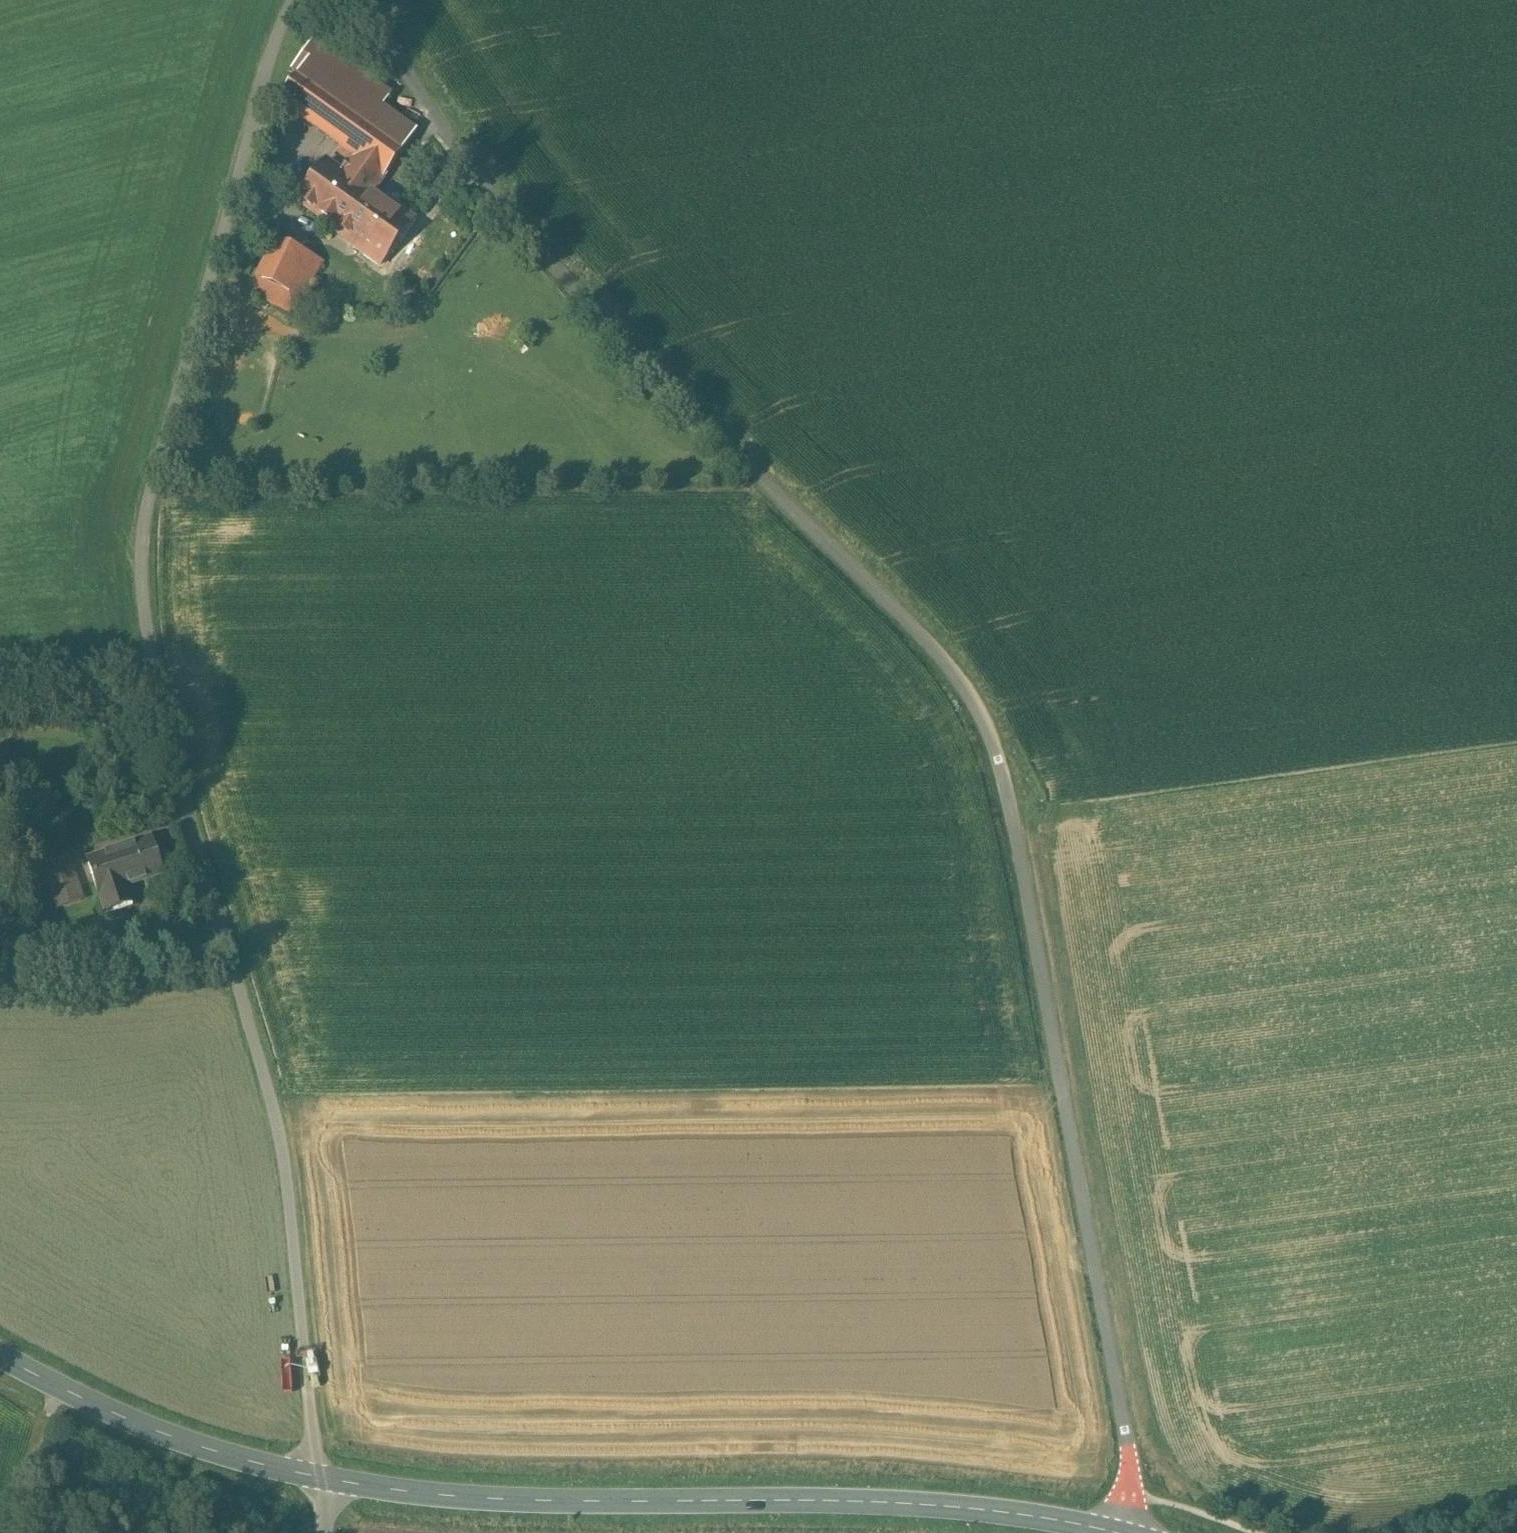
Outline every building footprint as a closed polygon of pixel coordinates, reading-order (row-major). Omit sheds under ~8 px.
[(282,103),(356,155),(344,172),(329,161),(300,201),(355,240),(383,202),(372,194),(416,131),(382,107),(390,95),(315,42),(294,71),(301,76),(282,103)] [(383,202),(355,240),(352,244),(380,264),(413,217),(386,197),(383,202)] [(279,230),(279,228),(279,226),(277,224),(275,223),(273,222),(271,223),(269,224),(267,226),(267,228),(268,231),(269,233),(271,234),(273,234),(276,234),(277,232),(279,230)] [(275,238),(256,278),(302,300),(321,260),(275,238)] [(151,841),(88,862),(99,896),(100,896),(107,914),(108,914),(107,912),(131,904),(131,906),(132,906),(126,887),(162,875),(151,841)] [(63,845),(39,853),(43,866),(67,858),(72,874),(63,845)] [(67,858),(43,866),(58,909),(81,901),(72,874),(67,858)]
